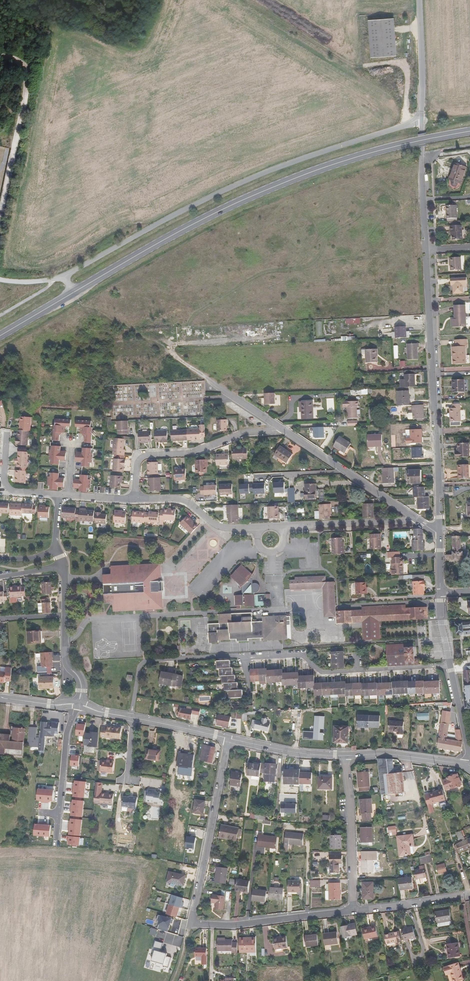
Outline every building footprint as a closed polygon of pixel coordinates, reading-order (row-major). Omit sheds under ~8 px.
[(368,18),(370,56),(395,55),(393,17),(368,18)] [(451,179),(449,179),(449,180),(452,181),(451,183),(452,184),(452,185),(452,186),(453,186),(455,187),(456,186),(457,185),(458,183),(459,183),(461,184),(467,167),(457,163),(451,179)] [(455,163),(449,179),(451,179),(457,163),(455,163)] [(457,205),(446,205),(447,218),(457,218),(457,205)] [(451,226),(451,232),(452,232),(452,236),(453,240),(463,239),(462,225),(451,226)] [(450,263),(451,266),(451,270),(461,270),(461,257),(450,258),(450,263)] [(453,284),(453,285),(453,294),(464,293),(464,287),(468,287),(467,277),(451,278),(451,284),(453,284)] [(455,319),(451,319),(452,327),(466,327),(469,327),(469,326),(469,317),(466,317),(465,305),(454,305),(455,319)] [(395,327),(396,338),(407,338),(406,332),(406,326),(395,327)] [(454,356),(455,364),(466,364),(465,347),(467,346),(467,339),(455,340),(456,347),(453,347),(453,356),(454,356)] [(408,360),(418,359),(418,347),(419,347),(419,343),(407,344),(408,360)] [(366,349),(366,350),(366,354),(366,363),(377,362),(377,356),(378,356),(377,349),(366,349)] [(405,387),(409,387),(415,387),(415,374),(405,374),(405,379),(405,387)] [(454,385),(454,392),(465,392),(464,379),(453,380),(453,385),(454,385)] [(398,388),(398,406),(409,405),(409,387),(405,387),(401,388),(398,388)] [(275,404),(275,393),(265,393),(266,404),(275,404)] [(302,418),(314,418),(313,401),(300,402),(300,407),(302,407),(302,412),(302,418)] [(357,418),(357,406),(359,406),(358,401),(343,402),(343,407),(347,407),(348,418),(348,423),(357,423),(357,418)] [(460,404),(453,404),(453,408),(450,408),(450,422),(461,421),(460,404)] [(424,405),(412,405),(413,413),(410,413),(408,415),(408,418),(410,419),(418,419),(423,419),(424,419),(424,405)] [(30,431),(31,417),(28,417),(21,417),(20,430),(29,431),(30,431)] [(71,420),(56,419),(56,423),(55,426),(54,426),(53,441),(60,441),(60,436),(63,433),(66,433),(69,433),(69,427),(71,427),(71,420)] [(91,428),(92,421),(76,420),(76,427),(77,427),(77,433),(80,434),(82,434),(85,437),(85,443),(92,443),(93,428),(91,428)] [(218,420),(218,431),(227,431),(226,420),(218,420)] [(128,421),(118,421),(118,435),(129,434),(128,421)] [(205,436),(205,425),(200,425),(201,429),(187,429),(187,430),(188,440),(201,440),(201,437),(201,436),(205,436)] [(411,430),(411,438),(406,438),(406,444),(411,443),(422,443),(422,429),(411,430)] [(28,446),(29,431),(20,430),(18,430),(18,437),(17,437),(17,439),(16,439),(16,445),(28,446)] [(187,430),(171,430),(172,441),(188,440),(187,430)] [(151,431),(139,432),(139,443),(152,442),(151,431)] [(168,431),(155,432),(155,442),(163,441),(165,441),(165,442),(169,442),(168,431)] [(382,435),(368,435),(368,447),(382,446),(382,435)] [(334,446),(345,453),(351,444),(340,437),(334,446)] [(125,439),(114,438),(113,455),(118,455),(124,455),(125,456),(125,450),(124,450),(125,439)] [(458,452),(457,452),(457,457),(469,457),(469,443),(458,443),(458,448),(458,452)] [(50,450),(50,455),(66,456),(66,453),(61,453),(61,451),(60,449),(60,446),(52,446),(51,450),(50,450)] [(274,454),(287,463),(293,454),(280,446),(274,454)] [(77,454),(76,456),(93,458),(94,453),(92,453),(92,448),(84,448),(84,451),(83,452),(82,454),(77,454)] [(248,459),(247,449),(244,449),(244,448),(232,448),(233,460),(244,459),(248,459)] [(26,471),(27,471),(28,452),(18,451),(18,455),(18,459),(18,460),(19,461),(17,463),(16,467),(21,467),(20,471),(26,471)] [(229,454),(216,455),(217,465),(230,465),(229,454)] [(66,456),(50,455),(49,460),(51,460),(50,464),(59,465),(59,461),(60,460),(66,461),(66,456)] [(93,458),(76,456),(76,461),(82,462),(83,463),(83,467),(91,467),(91,463),(93,463),(93,458)] [(114,459),(113,471),(124,472),(124,467),(124,465),(125,465),(126,460),(123,459),(118,459),(114,459)] [(207,464),(208,464),(208,460),(196,460),(196,473),(207,472),(207,467),(207,464)] [(148,475),(158,474),(158,462),(148,462),(148,475)] [(459,473),(458,473),(459,479),(469,478),(469,464),(459,465),(459,473)] [(186,476),(186,468),(181,469),(181,470),(179,470),(174,470),(175,480),(186,480),(186,476)] [(394,468),(382,468),(383,484),(394,483),(394,471),(394,468)] [(20,471),(16,470),(15,482),(26,483),(26,471),(20,471)] [(408,470),(409,484),(421,483),(421,470),(408,470)] [(50,486),(50,489),(57,490),(57,487),(59,487),(64,488),(64,483),(65,478),(59,478),(58,476),(58,473),(51,473),(51,477),(50,477),(48,477),(48,485),(49,486),(50,486)] [(88,488),(89,488),(91,488),(92,480),(90,480),(89,479),(89,475),(82,475),(82,478),(81,479),(75,479),(74,488),(78,489),(80,489),(79,492),(88,492),(88,488)] [(112,475),(111,488),(121,488),(121,483),(122,476),(112,475)] [(160,478),(148,478),(149,482),(150,482),(150,492),(161,491),(160,478)] [(264,483),(254,483),(254,493),(265,493),(264,483)] [(284,483),(274,483),(274,493),(285,492),(284,483)] [(249,484),(239,484),(239,494),(250,493),(249,484)] [(315,489),(316,489),(316,484),(305,485),(306,492),(306,498),(316,498),(316,497),(315,489)] [(217,494),(217,485),(204,486),(201,487),(201,494),(205,494),(205,495),(217,494)] [(232,485),(220,485),(220,496),(224,495),(233,495),(232,485)] [(424,487),(414,487),(414,498),(418,497),(425,497),(424,492),(424,487)] [(430,509),(429,497),(426,497),(425,497),(418,497),(418,510),(430,509)] [(9,513),(9,504),(0,503),(0,513),(9,513)] [(363,504),(363,518),(374,518),(373,503),(363,504)] [(11,515),(22,516),(22,513),(23,504),(11,504),(11,515)] [(23,504),(22,513),(23,513),(23,518),(33,518),(33,504),(23,504)] [(319,505),(320,520),(330,519),(330,515),(330,508),(331,508),(331,504),(319,505)] [(44,507),(44,506),(39,505),(39,518),(49,518),(50,507),(46,507),(44,507)] [(228,519),(228,523),(229,523),(240,523),(239,505),(238,505),(227,505),(227,516),(228,516),(228,519)] [(279,519),(279,512),(279,506),(268,507),(268,519),(279,519)] [(76,519),(79,519),(80,511),(76,510),(76,508),(63,508),(63,518),(76,519)] [(79,519),(79,520),(94,521),(95,511),(88,510),(85,510),(85,509),(80,509),(80,511),(79,519)] [(164,511),(161,511),(160,524),(164,525),(164,520),(175,521),(176,510),(165,509),(164,511)] [(120,512),(121,511),(115,510),(114,522),(126,523),(127,512),(123,512),(120,512)] [(146,513),(146,512),(133,511),(133,522),(145,523),(145,522),(146,513)] [(96,512),(95,523),(106,524),(107,515),(101,514),(101,513),(96,512)] [(149,513),(146,513),(145,522),(159,523),(159,513),(149,512),(149,513)] [(190,534),(196,527),(192,523),(189,520),(190,520),(186,516),(179,524),(190,534)] [(413,551),(425,550),(425,546),(424,546),(423,543),(423,536),(423,530),(421,529),(413,529),(413,536),(412,536),(412,540),(413,551)] [(370,538),(371,549),(381,549),(381,537),(381,533),(370,534),(370,538)] [(453,555),(445,555),(445,561),(465,561),(465,555),(463,555),(463,551),(462,551),(461,536),(452,536),(453,550),(453,555)] [(332,538),(333,554),(338,554),(344,554),(344,550),(343,550),(343,542),(342,538),(332,538)] [(400,551),(391,552),(388,552),(388,558),(393,557),(393,564),(392,564),(392,570),(391,570),(391,574),(404,574),(403,563),(404,563),(404,560),(402,560),(402,557),(400,557),(400,551)] [(162,598),(162,597),(161,564),(111,567),(112,575),(104,576),(105,603),(111,603),(113,603),(114,611),(134,610),(163,609),(162,598)] [(244,585),(248,581),(252,576),(252,575),(241,565),(232,575),(243,585),(244,585)] [(243,586),(243,585),(232,575),(231,576),(242,587),(243,586)] [(414,582),(414,595),(424,595),(424,587),(425,587),(425,581),(424,582),(424,575),(413,575),(413,579),(414,582)] [(290,589),(323,588),(326,588),(325,582),(325,576),(295,578),(295,580),(290,581),(290,589)] [(252,585),(248,581),(244,585),(243,585),(243,586),(243,595),(235,595),(236,605),(245,605),(245,606),(255,606),(254,593),(256,593),(258,592),(259,591),(260,589),(260,588),(260,587),(259,586),(258,584),(257,583),(255,583),(253,583),(252,585)] [(52,594),(51,582),(42,583),(43,595),(52,594)] [(323,588),(324,604),(335,604),(334,582),(325,582),(326,588),(323,588)] [(367,594),(366,587),(366,583),(356,583),(356,594),(367,594)] [(21,586),(10,587),(11,597),(22,597),(22,596),(26,595),(25,587),(21,587),(21,586)] [(39,614),(44,614),(51,613),(51,603),(49,603),(49,599),(41,599),(41,603),(39,603),(39,614)] [(335,604),(324,604),(324,617),(336,616),(336,612),(335,604)] [(406,605),(379,606),(379,621),(425,619),(425,611),(422,611),(422,608),(406,608),(406,605)] [(362,607),(362,610),(363,621),(363,628),(380,627),(379,621),(379,606),(362,607)] [(363,621),(362,610),(337,611),(337,612),(338,622),(363,621)] [(236,637),(237,639),(237,641),(248,641),(248,639),(264,638),(264,640),(283,639),(287,639),(287,625),(290,625),(290,616),(286,617),(286,616),(263,617),(263,622),(252,622),(252,617),(252,613),(219,614),(220,624),(208,624),(209,642),(219,642),(219,640),(230,640),(230,639),(230,637),(236,637)] [(460,633),(460,634),(460,635),(461,635),(461,636),(462,636),(463,635),(469,634),(469,622),(456,624),(457,633),(460,633)] [(380,627),(363,628),(364,640),(380,639),(380,627)] [(28,643),(41,642),(41,631),(28,632),(28,643)] [(414,647),(414,643),(386,645),(387,666),(419,665),(418,660),(415,660),(415,658),(414,647)] [(53,667),(52,652),(41,653),(42,668),(53,667)] [(344,652),(332,652),(333,668),(345,667),(344,652)] [(218,668),(220,668),(220,676),(222,676),(223,683),(225,683),(226,690),(230,690),(230,698),(243,697),(242,690),(238,690),(238,683),(235,683),(235,675),(233,675),(233,668),(230,668),(230,660),(217,661),(218,668)] [(5,682),(5,681),(11,681),(12,675),(12,668),(6,668),(5,673),(0,672),(0,681),(5,682)] [(315,687),(315,684),(314,675),(299,676),(299,672),(283,673),(283,670),(267,671),(267,669),(251,669),(252,681),(267,680),(268,682),(283,682),(284,685),(299,684),(299,688),(315,687)] [(160,683),(176,686),(176,682),(178,675),(162,672),(160,683)] [(39,677),(40,688),(49,687),(49,688),(55,688),(54,677),(39,677)] [(346,684),(347,694),(347,696),(362,695),(362,696),(378,695),(393,695),(393,694),(409,693),(409,694),(425,693),(425,694),(440,693),(440,681),(424,682),(424,681),(408,682),(408,681),(393,682),(393,683),(378,684),(377,683),(362,684),(362,683),(346,684)] [(339,694),(339,682),(315,684),(315,687),(315,695),(339,694)] [(346,684),(346,682),(339,682),(339,694),(339,698),(347,698),(347,696),(347,694),(346,684)] [(193,710),(180,708),(179,716),(192,718),(192,714),(200,715),(201,708),(194,707),(193,710)] [(242,719),(242,720),(246,720),(246,715),(252,714),(252,712),(250,712),(243,712),(242,719)] [(229,729),(232,718),(219,715),(217,726),(229,729)] [(358,715),(357,727),(380,728),(380,716),(358,715)] [(303,740),(324,740),(324,733),(320,733),(320,729),(324,729),(325,716),(315,716),(315,732),(304,731),(303,740)] [(460,730),(456,730),(456,735),(456,739),(447,737),(448,734),(450,718),(449,718),(442,717),(441,723),(439,738),(438,748),(461,752),(462,742),(460,730)] [(257,720),(255,728),(269,731),(270,724),(257,720)] [(388,732),(394,732),(397,732),(397,734),(403,734),(404,721),(389,721),(388,732)] [(48,722),(41,722),(40,735),(39,747),(39,750),(44,751),(46,736),(52,736),(53,733),(55,733),(59,734),(59,722),(52,722),(52,723),(48,723),(48,722)] [(77,735),(85,736),(85,733),(86,723),(81,722),(81,724),(78,724),(77,735)] [(102,727),(101,737),(121,739),(122,728),(108,726),(107,728),(102,727)] [(348,743),(349,727),(335,726),(334,742),(348,743)] [(11,735),(0,734),(0,754),(23,756),(25,728),(14,727),(14,735),(11,735)] [(39,747),(40,735),(36,735),(37,727),(29,727),(28,746),(31,746),(39,747)] [(84,744),(83,755),(96,756),(97,746),(98,733),(90,732),(89,734),(85,733),(85,736),(84,744)] [(216,748),(203,745),(199,759),(212,763),(216,748)] [(161,751),(155,750),(155,751),(147,750),(146,758),(160,760),(161,751)] [(188,767),(193,768),(194,755),(178,753),(177,764),(177,765),(188,767)] [(71,765),(79,766),(80,756),(72,755),(71,765)] [(395,773),(393,763),(393,759),(377,759),(378,762),(379,775),(395,773)] [(110,761),(108,761),(102,761),(101,771),(113,773),(114,761),(110,760),(110,761)] [(247,775),(260,777),(260,773),(261,765),(248,763),(247,775)] [(266,765),(261,765),(260,773),(266,773),(270,774),(270,780),(276,780),(276,774),(277,764),(266,764),(266,765)] [(294,784),(300,784),(300,771),(295,770),(295,771),(285,771),(285,783),(294,783),(294,784)] [(300,771),(300,784),(312,784),(312,773),(308,773),(305,773),(305,771),(300,771)] [(358,772),(359,791),(370,791),(369,771),(358,772)] [(241,786),(243,773),(232,772),(230,785),(241,786)] [(379,775),(381,793),(381,794),(405,792),(403,773),(395,773),(379,775)] [(447,779),(443,780),(446,790),(451,788),(462,784),(461,781),(458,774),(447,778),(447,779)] [(333,789),(333,777),(325,777),(319,776),(319,789),(333,789)] [(72,788),(85,790),(86,782),(75,781),(75,785),(73,785),(72,788)] [(95,793),(94,803),(101,804),(101,803),(108,804),(113,804),(114,794),(109,793),(109,794),(106,794),(106,793),(102,793),(103,783),(97,782),(95,793)] [(82,797),(85,798),(85,790),(72,788),(72,792),(74,792),(74,797),(76,797),(82,797)] [(41,802),(45,803),(46,790),(38,789),(37,800),(41,800),(41,802)] [(164,805),(165,794),(161,794),(161,793),(156,792),(153,792),(153,791),(150,790),(150,789),(148,789),(146,801),(154,802),(154,804),(164,805)] [(49,801),(53,801),(54,790),(46,790),(45,803),(49,803),(49,801)] [(429,793),(432,804),(446,800),(443,790),(429,793)] [(138,797),(133,797),(133,798),(130,797),(125,797),(123,796),(122,807),(122,812),(134,813),(134,811),(136,811),(136,809),(138,797)] [(362,814),(363,821),(372,820),(371,813),(373,813),(372,798),(360,799),(361,814),(362,814)] [(193,813),(203,814),(205,801),(195,799),(193,813)] [(70,807),(83,809),(84,801),(81,801),(76,800),(73,800),(73,804),(71,804),(70,807)] [(282,804),(282,812),(297,812),(297,804),(286,803),(286,804),(282,804)] [(80,816),(83,817),(83,809),(70,807),(70,811),(72,811),(72,816),(74,816),(80,816)] [(255,816),(254,819),(257,819),(263,820),(264,820),(265,813),(255,812),(255,816)] [(68,826),(81,828),(82,820),(79,819),(74,819),(71,819),(71,823),(69,823),(68,826)] [(42,836),(43,823),(40,822),(39,824),(35,824),(34,835),(42,836)] [(42,836),(50,836),(51,825),(49,825),(47,825),(47,823),(43,823),(42,836)] [(237,839),(238,835),(239,828),(222,825),(220,837),(228,839),(228,837),(237,839)] [(78,835),(81,836),(81,828),(68,826),(68,830),(70,830),(70,834),(72,835),(78,835)] [(361,827),(362,843),(373,842),(372,827),(361,827)] [(304,834),(286,832),(284,849),(289,849),(289,843),(303,845),(304,834)] [(257,846),(277,848),(278,837),(259,835),(257,846)] [(331,835),(331,849),(342,849),(342,835),(331,835)] [(409,845),(413,845),(412,835),(398,837),(400,855),(410,854),(409,845)] [(69,844),(80,845),(80,837),(78,837),(72,836),(67,836),(67,840),(69,840),(69,844)] [(465,840),(454,846),(458,853),(469,848),(469,843),(469,839),(465,840)] [(377,851),(362,851),(362,873),(373,872),(373,860),(377,860),(377,851)] [(331,864),(331,872),(340,872),(339,863),(342,863),(342,855),(331,855),(331,864)] [(437,866),(439,872),(443,871),(443,869),(446,869),(445,863),(437,866)] [(420,869),(415,870),(417,879),(418,884),(423,883),(424,881),(423,878),(426,877),(424,865),(420,866),(420,869)] [(217,874),(216,874),(215,882),(226,884),(228,868),(218,867),(217,874)] [(175,884),(184,886),(186,875),(169,872),(167,881),(175,883),(175,884)] [(412,877),(399,879),(400,890),(413,888),(412,877)] [(250,881),(237,879),(236,881),(236,884),(235,891),(248,892),(250,881)] [(301,881),(288,881),(288,892),(301,892),(301,881)] [(330,899),(330,900),(341,900),(340,882),(329,883),(329,890),(326,890),(326,898),(327,899),(330,899)] [(363,891),(363,899),(374,899),(373,882),(363,882),(363,891)] [(284,889),(270,887),(269,899),(283,900),(284,889)] [(267,891),(253,889),(252,900),(266,902),(267,891)] [(223,910),(225,896),(212,894),(211,902),(216,903),(215,909),(223,910)] [(173,895),(170,904),(180,907),(182,908),(183,904),(182,904),(184,898),(173,895)] [(180,907),(170,904),(167,914),(177,917),(180,907)] [(437,923),(445,922),(451,921),(452,920),(450,909),(435,912),(437,923)] [(173,924),(175,920),(160,915),(158,920),(161,921),(158,929),(169,932),(172,923),(173,924)] [(352,935),(357,934),(355,923),(350,924),(351,925),(342,927),(344,936),(352,935)] [(363,929),(365,939),(378,936),(376,926),(363,929)] [(402,931),(405,940),(416,937),(413,926),(408,928),(408,929),(402,931)] [(385,935),(387,944),(396,942),(396,943),(401,941),(399,931),(394,933),(385,935)] [(324,934),(325,945),(331,944),(339,943),(337,932),(324,934)] [(318,934),(305,936),(307,946),(319,945),(318,934)] [(275,949),(284,948),(288,947),(286,936),(282,937),(282,939),(279,939),(274,939),(275,949)] [(256,952),(256,938),(240,938),(240,952),(250,952),(256,952)] [(232,952),(238,952),(238,942),(233,942),(233,940),(226,940),(217,940),(217,951),(232,951),(232,952)] [(154,955),(152,961),(164,964),(163,966),(168,968),(171,957),(167,956),(167,955),(168,954),(161,952),(164,943),(156,941),(153,950),(156,950),(154,955)] [(447,944),(449,958),(460,956),(458,943),(447,944)] [(202,956),(202,965),(207,965),(207,948),(195,948),(195,956),(202,956)] [(451,973),(453,980),(458,980),(464,979),(459,963),(444,967),(446,973),(450,972),(451,973)]
